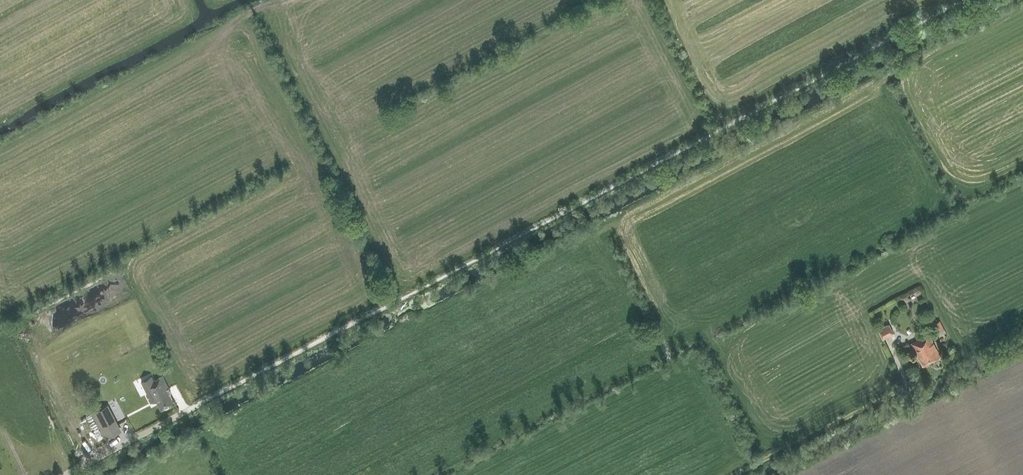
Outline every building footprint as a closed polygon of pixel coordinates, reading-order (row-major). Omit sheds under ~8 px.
[(894,333),(889,323),(883,326),(882,323),(876,325),(882,338),(894,333)] [(922,365),(940,356),(929,334),(911,343),(922,365)] [(146,385),(143,386),(148,394),(146,395),(151,403),(154,401),(156,400),(161,410),(174,403),(169,394),(171,393),(162,376),(146,385)] [(106,406),(91,414),(100,433),(116,425),(106,406)]
